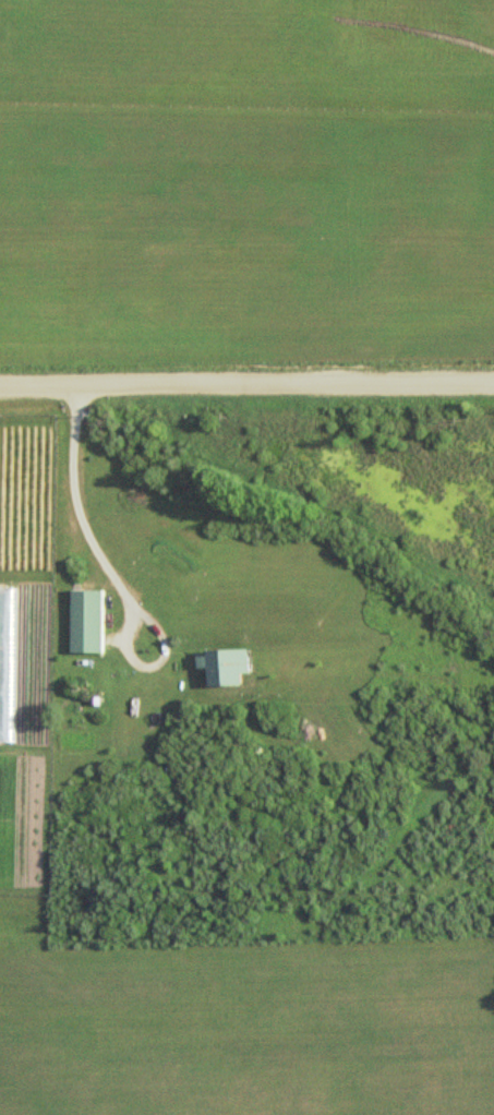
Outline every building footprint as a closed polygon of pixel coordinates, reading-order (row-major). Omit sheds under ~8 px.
[(70,589),(69,653),(102,653),(103,589),(70,589)] [(240,685),(240,673),(249,673),(248,649),(196,651),(197,667),(206,667),(207,686),(240,685)]
